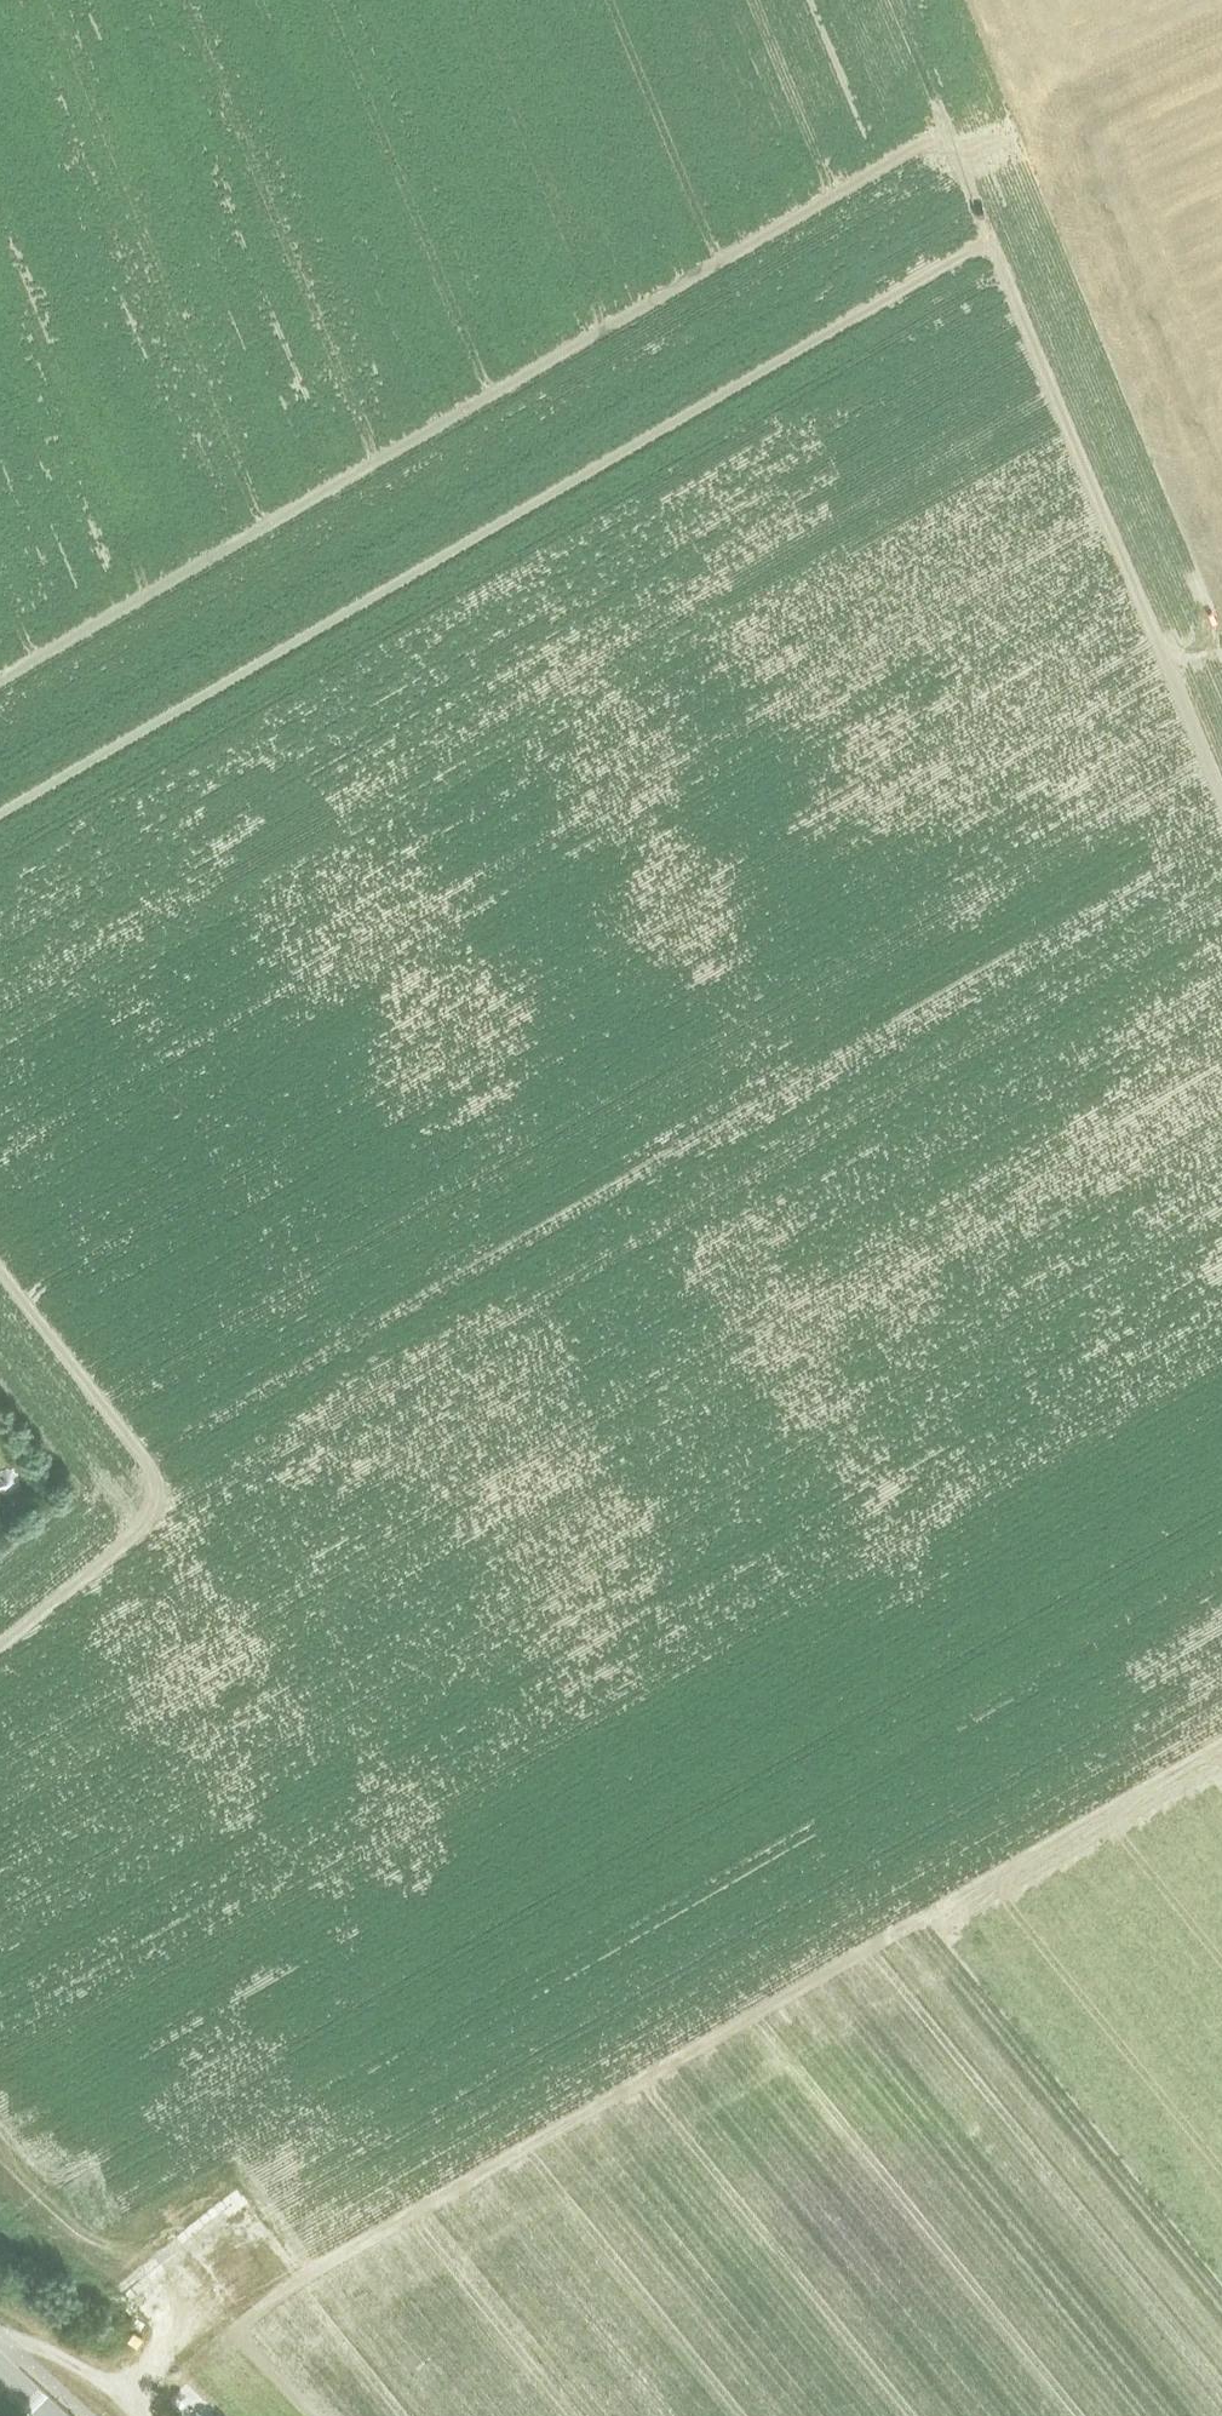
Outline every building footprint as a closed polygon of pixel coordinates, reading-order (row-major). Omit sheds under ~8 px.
[(182,2415),(199,2415),(190,2407),(182,2415)]
